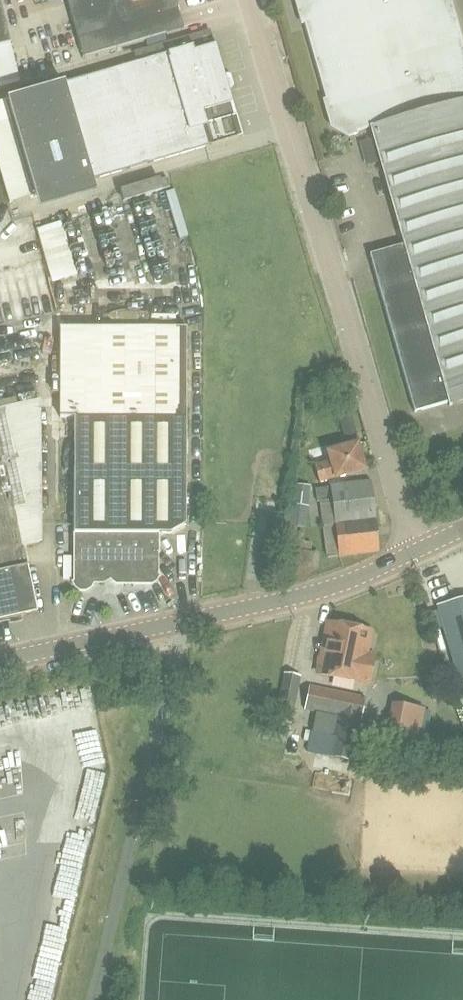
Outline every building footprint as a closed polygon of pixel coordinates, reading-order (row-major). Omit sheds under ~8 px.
[(83,58),(184,29),(175,0),(66,0),(83,58)] [(447,0),(297,0),(332,124),(349,133),(370,127),(404,244),(370,253),(414,410),(448,400),(449,404),(462,400),(462,56),(447,0)] [(10,43),(0,1),(0,45),(10,43)] [(0,101),(0,167),(10,203),(243,136),(228,87),(230,86),(232,85),(229,76),(227,76),(225,77),(216,44),(195,50),(193,45),(0,101)] [(71,221),(46,228),(60,282),(85,275),(71,221)] [(187,524),(187,327),(179,327),(179,328),(150,328),(125,328),(60,327),(60,418),(74,418),(73,533),(73,581),(72,581),(72,582),(73,582),(76,587),(80,589),(86,589),(90,587),(93,583),(93,577),(94,577),(105,577),(108,575),(109,575),(112,580),(117,583),(136,583),(151,583),(155,580),(158,575),(160,575),(160,574),(159,574),(159,533),(171,533),(187,524)] [(38,612),(27,566),(23,547),(41,543),(39,400),(0,408),(0,620),(38,612)] [(346,442),(358,439),(351,415),(339,418),(346,442)] [(361,458),(357,444),(328,453),(331,460),(314,465),(319,483),(328,480),(329,482),(341,481),(340,477),(365,469),(363,465),(365,465),(363,458),(361,458)] [(342,485),(341,481),(329,482),(330,484),(330,487),(316,489),(317,501),(321,500),(322,508),(332,507),(334,523),(324,524),(327,556),(379,550),(371,481),(342,485)] [(292,504),(309,506),(311,486),(294,484),(292,504)] [(289,526),(307,528),(309,509),(291,507),(289,526)] [(462,682),(462,598),(437,606),(460,683),(462,682)] [(339,678),(350,627),(328,622),(318,673),(339,678)] [(368,684),(373,661),(365,660),(371,631),(350,627),(339,678),(368,684)] [(293,715),(301,675),(284,672),(276,712),(277,712),(275,720),(291,723),(293,715)] [(353,761),(365,698),(309,686),(305,709),(325,713),(323,722),(315,720),(312,732),(321,734),(317,751),(316,754),(328,756),(353,761)] [(8,768),(0,768),(0,793),(9,793),(8,768)] [(9,812),(8,794),(0,795),(0,813),(9,812)]
